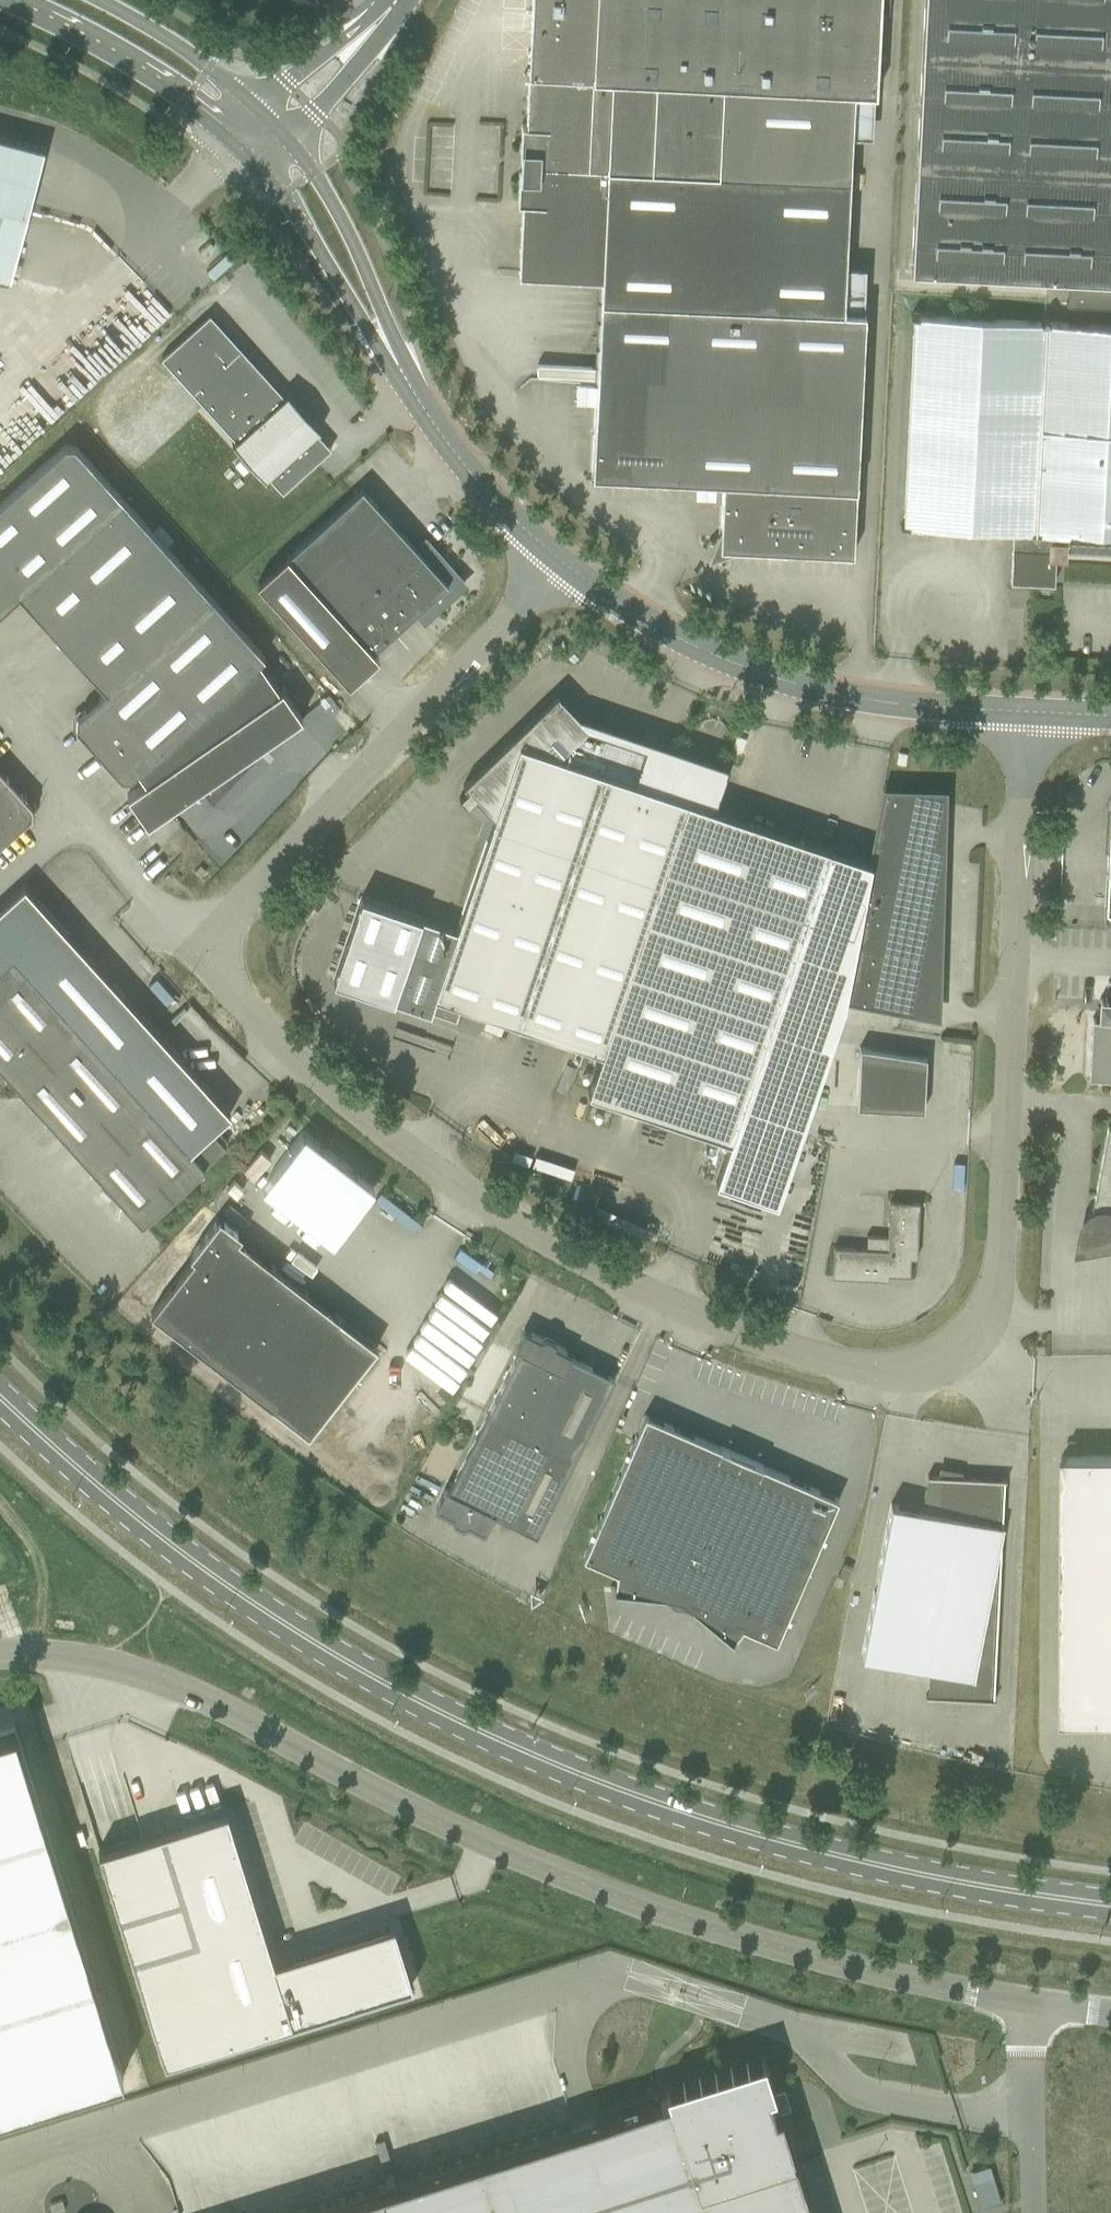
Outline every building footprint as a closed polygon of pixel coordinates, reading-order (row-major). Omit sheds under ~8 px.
[(501,71),(529,72),(524,72),(524,75),(528,75),(526,123),(522,122),(521,152),(525,152),(524,171),(519,171),(518,200),(522,200),(519,272),(602,276),(597,381),(593,473),(723,480),(721,537),(729,546),(853,552),(865,310),(843,309),(854,91),(876,92),(881,0),(504,0),(501,71)] [(912,269),(1110,279),(1110,0),(925,0),(912,269)] [(0,137),(0,274),(11,277),(23,231),(29,205),(36,180),(44,148),(0,137)] [(855,263),(853,305),(869,306),(871,263),(855,263)] [(284,395),(210,313),(191,330),(161,357),(235,439),(232,442),(265,479),(268,476),(283,491),(312,464),(331,447),(317,432),(320,429),(287,392),(284,395)] [(911,314),(901,525),(1013,530),(1011,580),(1033,581),(1046,320),(911,314)] [(1046,320),(1033,581),(1036,581),(1054,582),(1056,551),(1067,551),(1068,533),(1110,535),(1110,324),(1046,320)] [(24,480),(0,502),(0,611),(19,594),(123,500),(69,440),(24,480)] [(415,545),(362,487),(353,496),(287,555),(373,650),(392,633),(414,613),(424,623),(468,583),(425,536),(415,545)] [(63,642),(167,548),(123,500),(19,594),(63,642)] [(106,690),(210,596),(167,548),(63,642),(106,690)] [(373,650),(287,555),(258,581),(350,683),(379,656),(373,650)] [(130,777),(137,770),(219,696),(259,660),(264,655),(210,596),(106,690),(77,717),(76,726),(121,776),(130,777)] [(137,770),(145,782),(127,795),(147,823),(168,809),(202,785),(302,716),(282,687),(280,689),(259,660),(219,696),(137,770)] [(421,916),(361,897),(334,979),(393,999),(430,1012),(431,1011),(456,1019),(462,1002),(603,1050),(589,1091),(730,1139),(830,847),(714,807),(726,772),(589,726),(572,708),(558,693),(543,707),(544,708),(540,711),(464,784),(468,788),(460,796),(467,803),(475,796),(494,816),(456,929),(421,916)] [(31,815),(32,805),(0,769),(0,843),(31,815)] [(885,790),(880,818),(846,997),(897,1007),(912,1010),(913,1008),(912,1008),(915,993),(928,995),(936,952),(930,951),(938,911),(931,910),(939,870),(932,868),(940,828),(933,827),(938,801),(885,790)] [(142,1222),(209,1161),(226,1146),(211,1129),(230,1112),(153,1027),(24,885),(0,908),(0,1084),(9,1076),(27,1095),(142,1222)] [(1108,981),(1107,998),(1100,997),(1099,1017),(1093,1017),(1091,1044),(1090,1072),(1110,1073),(1110,981),(1108,981)] [(857,1106),(924,1109),(926,1056),(924,1055),(925,1045),(873,1037),(871,1048),(860,1046),(857,1106)] [(1092,1223),(1091,1223),(1091,1224),(1090,1224),(1090,1225),(1090,1226),(1090,1227),(1089,1227),(1089,1228),(1086,1245),(1110,1240),(1110,1126),(1108,1126),(1092,1210),(1096,1219),(1095,1219),(1095,1220),(1094,1220),(1094,1221),(1093,1221),(1092,1222),(1092,1223)] [(917,1257),(920,1201),(890,1200),(889,1236),(868,1235),(867,1247),(834,1246),(833,1276),(888,1278),(889,1274),(910,1275),(911,1257),(917,1257)] [(238,1231),(220,1217),(190,1255),(193,1258),(151,1312),(309,1434),(377,1346),(238,1239),(239,1238),(238,1231)] [(575,1456),(614,1377),(572,1356),(573,1352),(524,1328),(515,1347),(519,1349),(487,1412),(575,1456)] [(494,1513),(537,1534),(575,1456),(487,1412),(473,1442),(449,1489),(445,1487),(436,1507),(484,1531),(494,1513)] [(645,1414),(583,1557),(617,1571),(614,1587),(610,1586),(610,1587),(669,1596),(669,1601),(676,1607),(742,1456),(645,1414)] [(1062,1454),(1062,1719),(1110,1719),(1110,1455),(1062,1454)] [(733,1638),(743,1626),(777,1641),(838,1498),(742,1456),(676,1607),(685,1608),(688,1605),(736,1642),(737,1641),(733,1638)] [(931,1667),(928,1694),(996,1699),(996,1698),(994,1698),(1005,1480),(1007,1480),(1007,1478),(962,1476),(960,1476),(928,1474),(922,1509),(891,1502),(862,1655),(931,1667)] [(123,2074),(15,1727),(0,1732),(0,2113),(123,2074)] [(165,2061),(412,1984),(412,1983),(408,1984),(391,1929),(294,1959),(295,1964),(277,1970),(227,1810),(99,1850),(165,2061)] [(797,2164),(781,2111),(775,2113),(769,2093),(775,2091),(764,2057),(761,2058),(764,2066),(671,2095),(668,2087),(666,2087),(668,2096),(293,2212),(813,2212),(797,2164)] [(981,2204),(1001,2199),(992,2163),(971,2168),(981,2204)]
